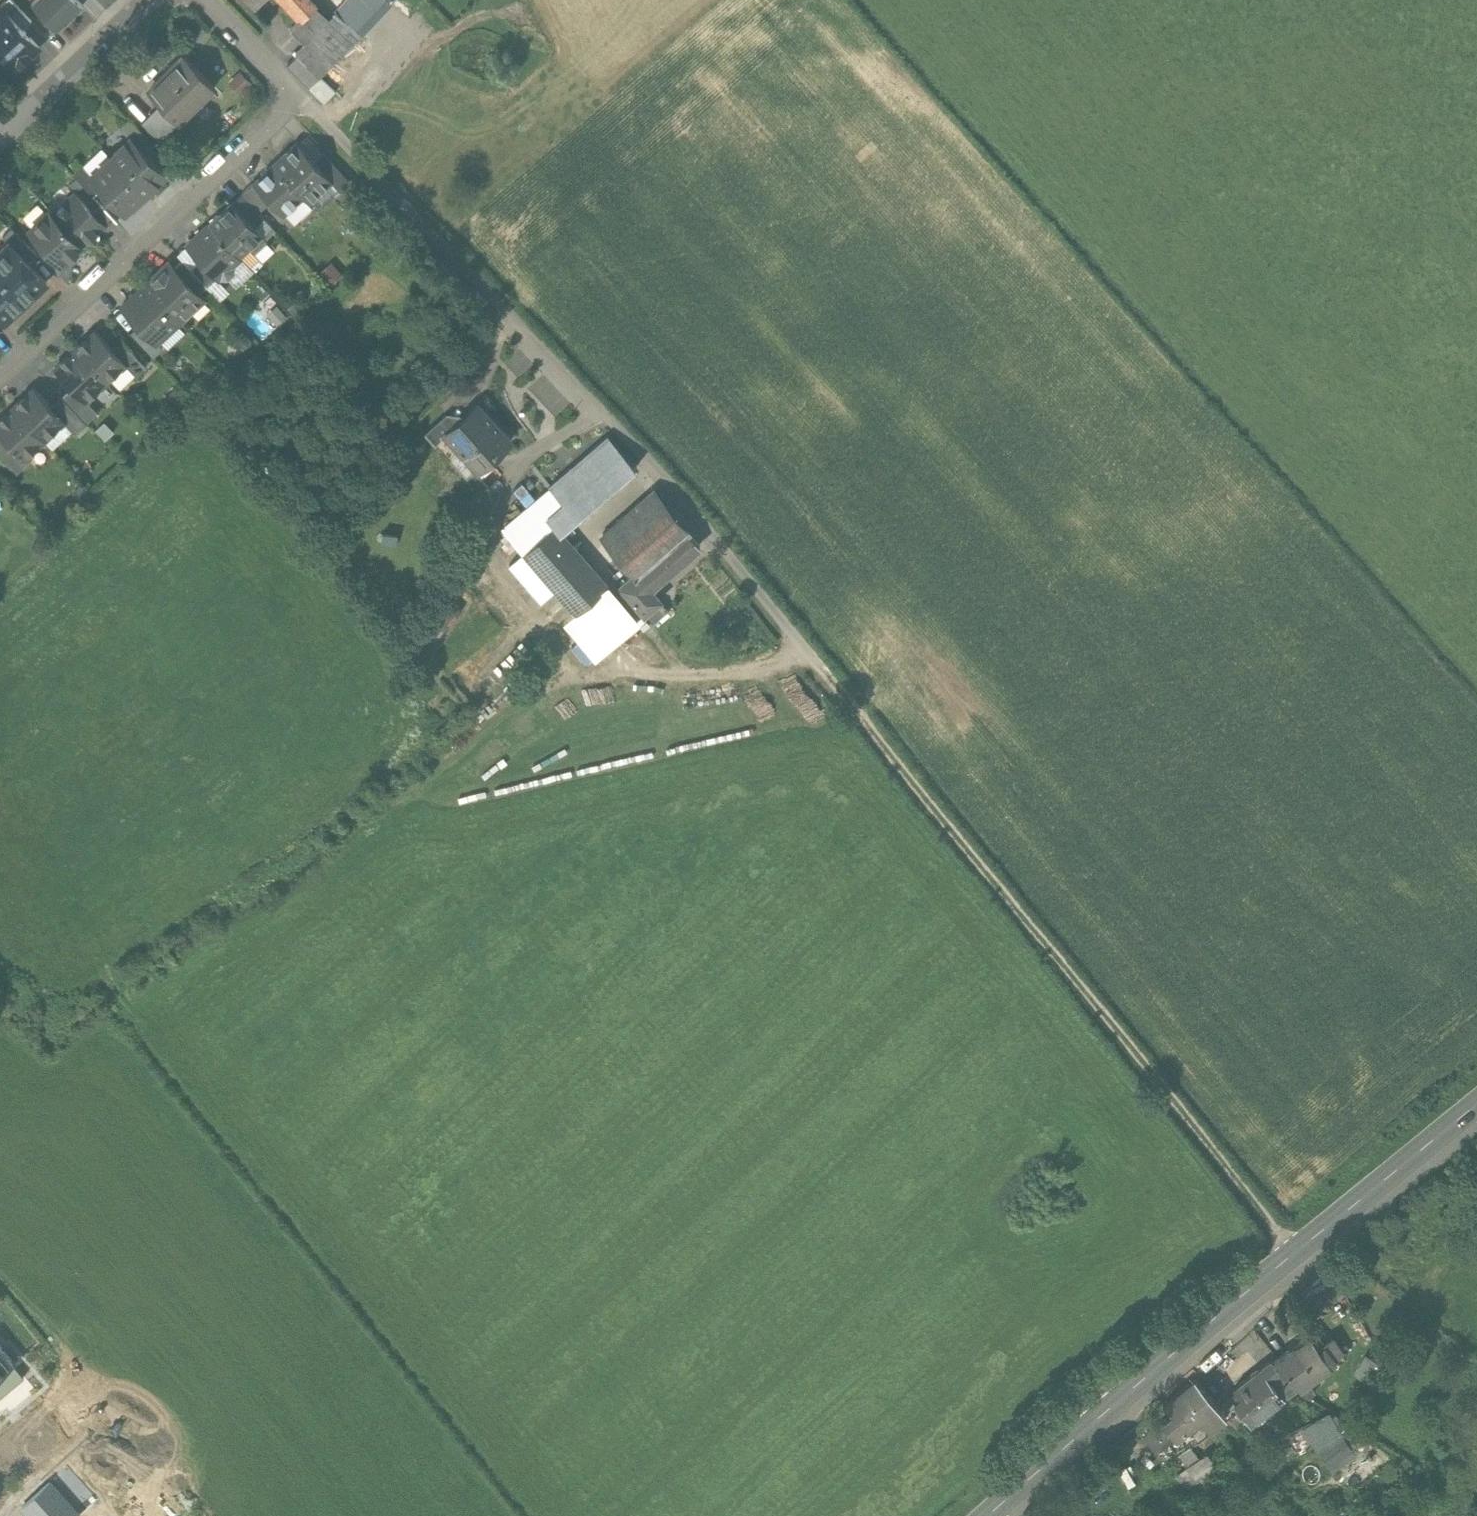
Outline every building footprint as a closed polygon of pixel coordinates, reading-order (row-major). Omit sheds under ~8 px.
[(23,29),(31,21),(12,0),(7,0),(1,6),(2,7),(23,29)] [(56,30),(83,5),(78,0),(35,0),(32,4),(56,30)] [(313,0),(282,0),(299,18),(300,20),(317,4),(313,0)] [(329,17),(305,42),(295,53),(297,53),(287,64),(323,102),(335,90),(319,75),(362,34),(353,26),(376,0),(345,0),(329,17)] [(329,17),(317,4),(300,20),(299,18),(290,27),(305,42),(329,17)] [(13,71),(39,46),(23,29),(2,7),(0,9),(0,57),(13,71)] [(161,103),(178,121),(179,120),(177,118),(211,84),(214,87),(215,86),(184,55),(148,90),(161,103)] [(178,121),(161,103),(141,122),(159,140),(178,121)] [(130,137),(146,154),(155,145),(129,119),(120,128),(130,138),(130,137)] [(130,137),(130,138),(110,157),(145,193),(165,174),(146,154),(130,137)] [(315,161),(297,142),(273,164),(303,196),(309,201),(331,180),(332,179),(315,161)] [(315,161),(332,179),(331,180),(338,188),(348,179),(323,152),(315,161)] [(145,193),(110,157),(91,174),(90,175),(102,188),(125,212),(145,193)] [(303,196),(273,164),(253,183),(270,201),(283,215),(285,213),(303,196)] [(93,196),(102,188),(90,175),(91,174),(83,165),(73,174),(93,196)] [(258,212),(270,201),(253,183),(241,193),(241,194),(258,212)] [(92,213),(75,194),(54,213),(83,244),(89,238),(96,238),(96,231),(103,225),(92,213)] [(241,194),(232,203),(255,228),(265,219),(258,212),(241,194)] [(309,201),(303,196),(285,213),(295,223),(313,206),(309,201)] [(232,203),(209,224),(240,256),(249,248),(253,252),(266,240),(262,235),(255,228),(232,203)] [(92,213),(103,225),(108,230),(117,222),(101,204),(92,213)] [(83,244),(54,213),(50,208),(30,228),(45,243),(62,262),(63,261),(83,244)] [(265,219),(255,228),(262,235),(272,226),(265,219)] [(240,256),(209,224),(187,244),(201,259),(218,278),(219,277),(227,277),(232,272),(232,265),(240,257),(240,256)] [(18,234),(10,242),(32,266),(41,258),(35,252),(18,234)] [(10,242),(0,251),(0,272),(26,300),(46,281),(32,266),(10,242)] [(63,261),(62,262),(45,243),(35,252),(41,258),(58,276),(68,267),(63,261)] [(261,261),(253,252),(249,248),(240,256),(240,257),(252,269),(261,261)] [(208,287),(218,278),(201,259),(191,268),(207,286),(208,287)] [(207,286),(191,268),(182,260),(174,268),(198,294),(207,286)] [(174,268),(168,262),(145,284),(179,321),(203,299),(198,294),(174,268)] [(0,272),(0,314),(5,319),(26,300),(0,272)] [(179,321),(145,284),(122,306),(136,320),(156,342),(179,321)] [(156,342),(136,320),(125,329),(151,359),(162,349),(156,342)] [(113,349),(95,330),(75,349),(106,382),(125,364),(126,363),(113,349)] [(113,349),(126,363),(125,364),(137,377),(146,367),(121,341),(113,349)] [(106,382),(75,349),(54,369),(72,387),(85,402),(86,400),(106,382)] [(86,400),(85,402),(72,387),(61,397),(86,423),(97,412),(86,400)] [(51,406),(34,388),(13,407),(44,440),(64,422),(65,421),(51,406)] [(75,434),(86,423),(61,397),(51,406),(65,421),(64,422),(75,434)] [(511,439),(477,402),(455,423),(444,433),(445,434),(465,456),(468,453),(479,466),(476,468),(477,470),(511,439)] [(13,407),(0,419),(0,434),(24,459),(25,458),(44,440),(13,407)] [(445,434),(444,433),(455,423),(445,413),(425,431),(435,442),(445,434)] [(24,459),(0,434),(0,455),(17,473),(29,462),(25,458),(24,459)] [(578,517),(577,516),(634,467),(608,438),(502,528),(522,551),(553,524),(561,532),(578,517)] [(659,496),(607,542),(634,573),(685,528),(659,496)] [(522,551),(575,610),(602,585),(605,582),(561,532),(553,524),(522,551)] [(650,588),(700,544),(685,528),(634,573),(621,583),(621,587),(643,612),(643,611),(659,598),(650,588)] [(631,620),(602,585),(575,610),(605,644),(631,620)] [(668,609),(659,598),(643,611),(653,622),(668,609)] [(1304,1343),(1270,1370),(1291,1397),(1293,1400),(1343,1361),(1329,1343),(1313,1355),(1304,1343)] [(10,1359),(0,1347),(0,1369),(10,1359)] [(1374,1387),(1386,1367),(1365,1356),(1354,1376),(1374,1387)] [(0,1369),(0,1409),(10,1420),(40,1394),(10,1359),(0,1369)] [(1231,1401),(1252,1428),(1291,1397),(1270,1370),(1231,1401)] [(1144,1441),(1160,1461),(1203,1426),(1214,1439),(1233,1423),(1197,1379),(1157,1411),(1167,1423),(1144,1441)] [(1284,1435),(1295,1453),(1311,1443),(1329,1472),(1355,1455),(1326,1409),(1284,1435)]
